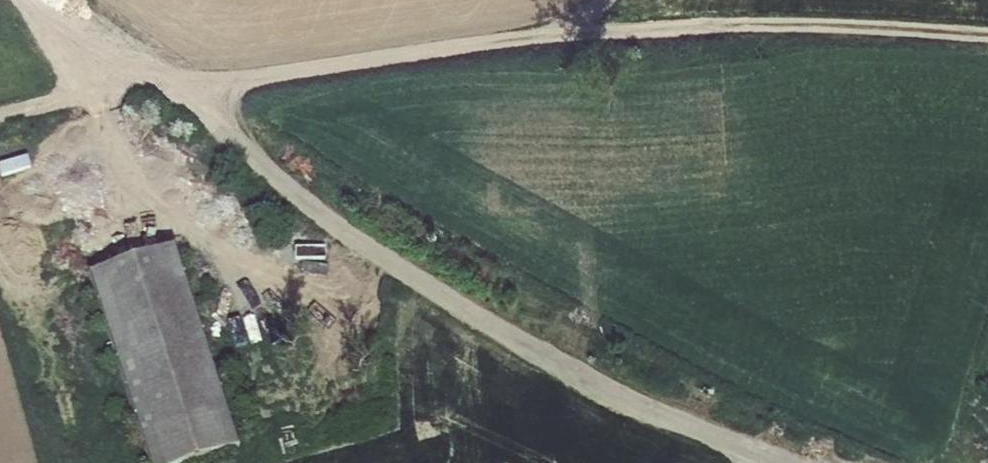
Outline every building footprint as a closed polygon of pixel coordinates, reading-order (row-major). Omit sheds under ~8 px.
[(77,282),(135,462),(199,462),(223,455),(161,257),(77,282)]
